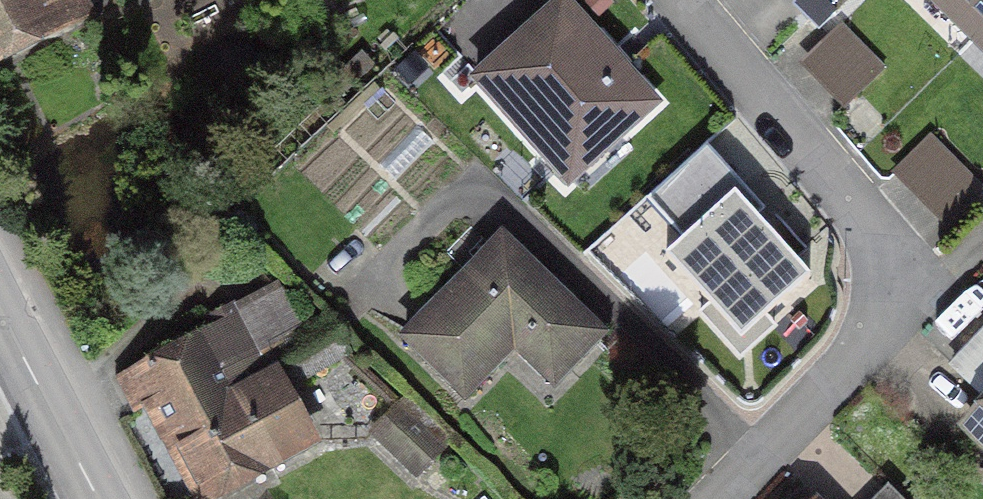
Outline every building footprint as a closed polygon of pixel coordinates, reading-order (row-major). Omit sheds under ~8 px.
[(77,16),(69,0),(0,0),(0,56),(77,16)] [(977,35),(982,29),(982,0),(941,0),(977,35)] [(649,105),(560,6),(476,83),(556,171),(606,126),(616,136),(649,105)] [(881,68),(842,30),(804,69),(843,107),(881,68)] [(979,188),(934,142),(897,179),(941,224),(979,188)] [(672,260),(741,336),(803,279),(734,204),(672,260)] [(598,337),(499,241),(402,341),(462,398),(523,335),(562,373),(598,337)] [(297,337),(276,297),(118,382),(135,414),(153,404),(203,498),(305,444),(277,393),(342,357),(323,323),(297,337)] [(945,378),(969,403),(982,390),(982,340),(945,378)] [(394,411),(373,433),(416,474),(438,453),(394,411)] [(970,430),(982,443),(982,416),(970,430)]
